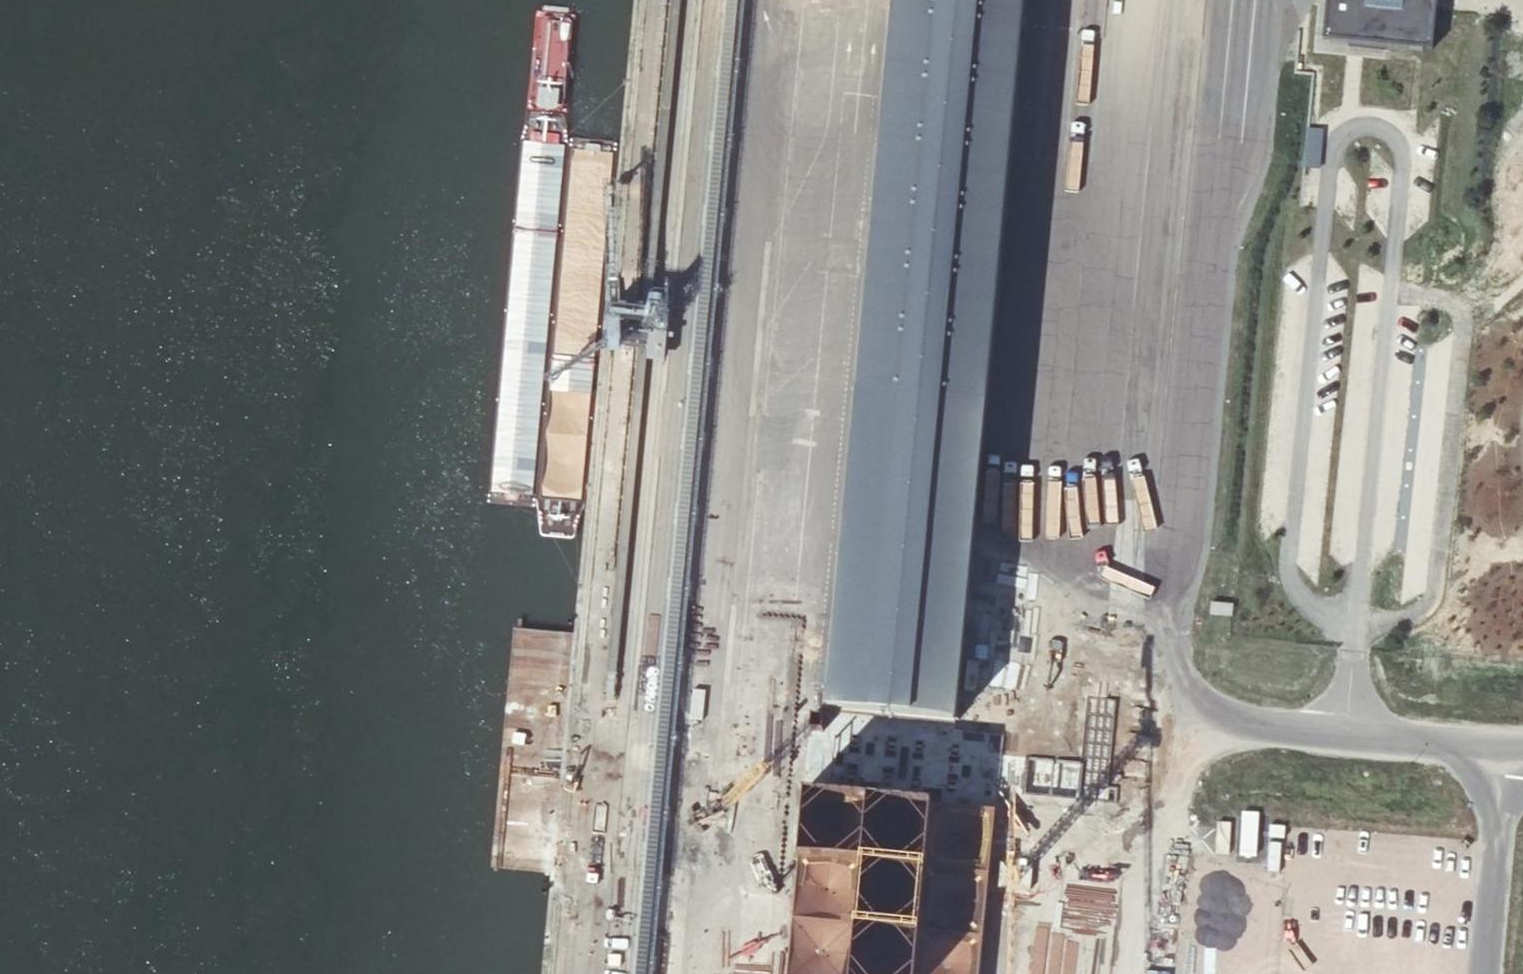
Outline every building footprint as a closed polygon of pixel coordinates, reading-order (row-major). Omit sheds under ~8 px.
[(816,700),(959,713),(1023,0),(879,0),(816,700)] [(1325,41),(1351,44),(1351,48),(1386,52),(1387,47),(1433,52),(1438,0),(1329,0),(1325,41)] [(900,874),(925,876),(927,847),(902,845),(900,874)]
